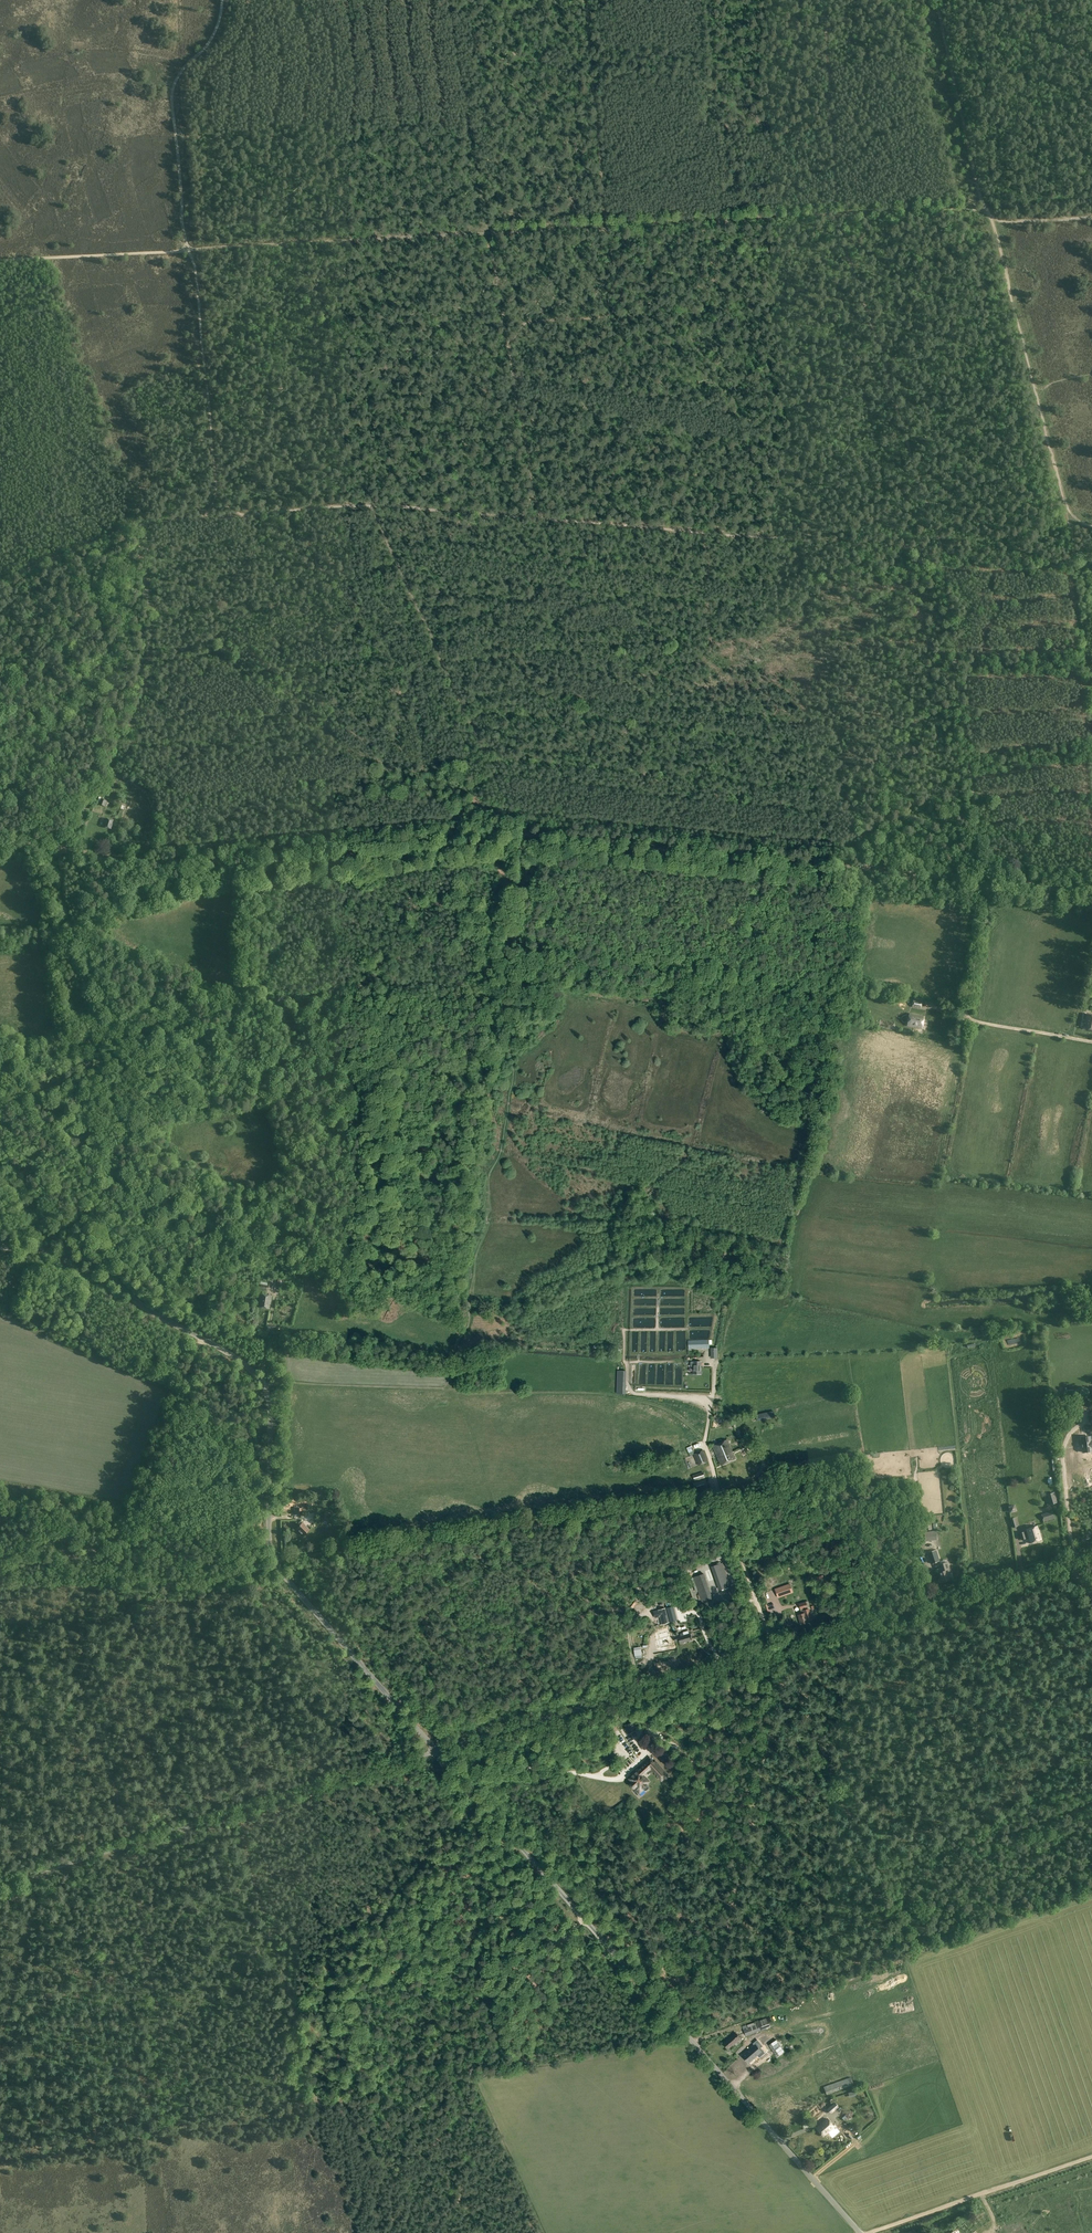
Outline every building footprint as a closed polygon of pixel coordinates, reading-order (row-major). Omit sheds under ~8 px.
[(97,804),(104,806),(103,807),(108,809),(110,802),(107,801),(108,796),(100,794),(100,795),(99,795),(97,804)] [(104,827),(112,828),(113,820),(106,819),(104,827)] [(921,1009),(923,1001),(913,999),(912,1007),(921,1009)] [(910,1014),(908,1026),(922,1028),(925,1017),(910,1014)] [(271,1296),(260,1294),(258,1307),(270,1308),(271,1296)] [(709,1348),(709,1340),(688,1340),(688,1348),(709,1348)] [(701,1362),(693,1362),(693,1374),(701,1374),(701,1362)] [(617,1371),(617,1393),(625,1393),(626,1371),(617,1371)] [(1089,1408),(1088,1400),(1080,1401),(1081,1409),(1089,1408)] [(757,1421),(775,1417),(774,1411),(756,1415),(757,1421)] [(746,1449),(755,1442),(751,1436),(741,1443),(746,1449)] [(727,1440),(713,1446),(718,1458),(732,1451),(727,1440)] [(698,1466),(708,1461),(703,1450),(693,1454),(698,1466)] [(721,1465),(735,1459),(732,1451),(718,1458),(721,1465)] [(705,1478),(703,1472),(692,1475),(695,1481),(705,1478)] [(692,1482),(696,1492),(708,1488),(705,1478),(692,1482)] [(1057,1502),(1054,1492),(1047,1494),(1050,1505),(1057,1502)] [(1052,1511),(1041,1514),(1044,1522),(1055,1519),(1052,1511)] [(303,1523),(300,1521),(298,1523),(300,1526),(297,1529),(303,1535),(309,1529),(303,1523)] [(1041,1539),(1037,1526),(1027,1529),(1030,1542),(1041,1539)] [(925,1540),(938,1538),(937,1532),(924,1533),(925,1540)] [(929,1552),(933,1563),(940,1561),(936,1550),(929,1552)] [(948,1562),(941,1564),(943,1571),(939,1572),(942,1582),(949,1580),(947,1574),(951,1573),(948,1562)] [(719,1590),(731,1586),(724,1568),(713,1573),(719,1590)] [(693,1577),(701,1598),(711,1594),(704,1573),(693,1577)] [(658,1609),(653,1611),(655,1618),(660,1616),(662,1624),(669,1622),(665,1608),(658,1609)] [(798,1615),(800,1624),(808,1622),(805,1613),(798,1615)] [(680,1636),(671,1638),(672,1642),(679,1640),(680,1643),(692,1640),(690,1633),(689,1633),(684,1635),(683,1633),(680,1634),(680,1636)] [(669,1635),(660,1638),(658,1638),(656,1639),(658,1645),(660,1645),(668,1642),(668,1643),(672,1642),(671,1638),(670,1635),(669,1635)] [(627,1732),(636,1730),(634,1723),(625,1725),(627,1732)] [(678,1746),(664,1744),(663,1749),(676,1752),(678,1746)] [(651,1759),(639,1769),(638,1768),(631,1774),(632,1775),(629,1778),(632,1781),(630,1784),(630,1786),(632,1788),(634,1788),(639,1793),(643,1789),(644,1790),(646,1790),(649,1788),(649,1786),(647,1784),(650,1781),(644,1774),(655,1764),(651,1759)] [(767,2017),(743,2027),(746,2036),(771,2027),(767,2017)] [(736,2033),(723,2043),(728,2049),(740,2038),(736,2033)] [(827,2094),(855,2084),(852,2077),(824,2087),(827,2094)] [(828,2109),(831,2113),(839,2107),(835,2102),(828,2109)] [(828,2112),(823,2106),(812,2116),(817,2121),(828,2112)] [(851,2110),(846,2111),(845,2115),(844,2115),(842,2117),(845,2121),(847,2120),(848,2118),(852,2117),(854,2113),(851,2110)] [(817,2127),(824,2136),(835,2126),(828,2118),(817,2127)]
